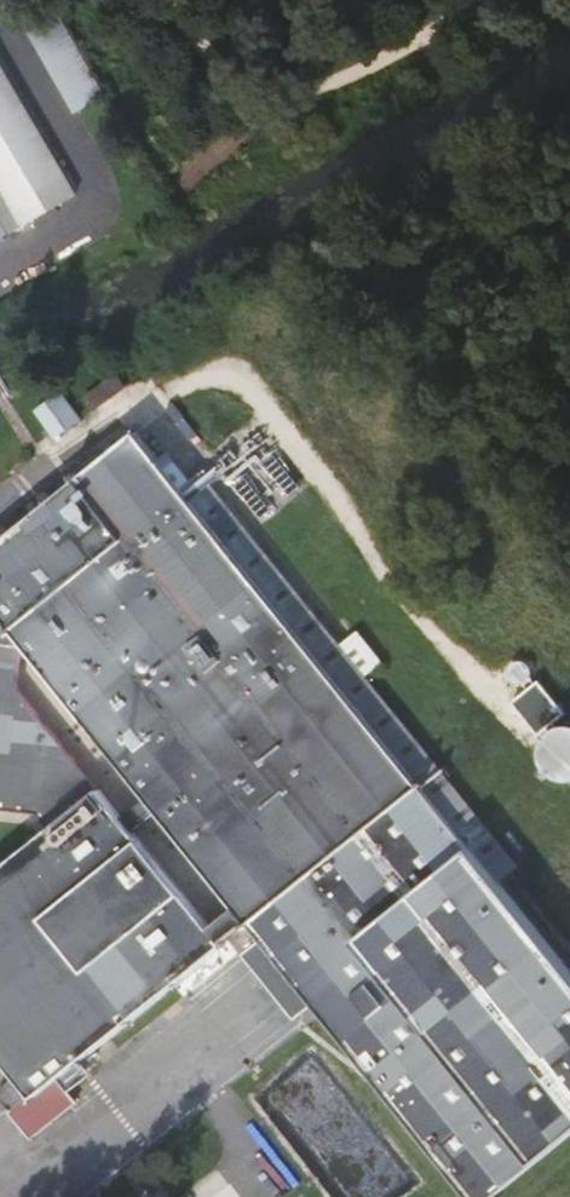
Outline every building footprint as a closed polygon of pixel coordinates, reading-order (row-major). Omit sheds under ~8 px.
[(76,114),(108,99),(62,12),(31,29),(76,114)] [(0,67),(0,250),(77,208),(0,67)] [(124,411),(92,433),(104,450),(137,428),(124,411)] [(66,432),(40,450),(62,478),(88,461),(66,432)] [(0,583),(0,632),(5,638),(0,661),(0,835),(31,839),(47,857),(0,896),(0,1067),(24,1097),(5,1113),(21,1132),(37,1119),(41,1123),(225,974),(249,954),(256,949),(269,966),(322,1031),(458,1196),(544,1196),(569,1178),(569,987),(512,915),(530,901),(379,714),(395,702),(371,672),(354,685),(214,510),(194,524),(149,469),(0,583)] [(540,672),(537,663),(529,658),(518,659),(512,667),(512,677),(519,685),(529,686),(537,681),(540,672)] [(518,703),(544,734),(569,713),(569,709),(545,681),(518,703)] [(544,764),(559,779),(569,780),(569,724),(553,730),(543,746),(544,764)] [(249,954),(225,974),(232,985),(259,966),(249,954)] [(322,1031),(269,966),(250,982),(300,1048),(322,1031)]
